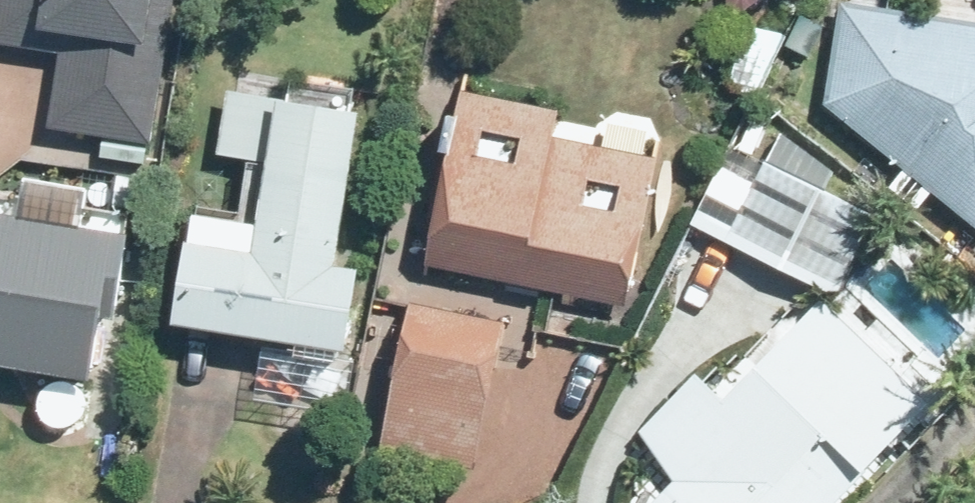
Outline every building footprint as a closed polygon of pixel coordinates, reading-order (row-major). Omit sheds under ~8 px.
[(155,138),(178,0),(0,0),(0,35),(66,46),(54,121),(155,138)] [(874,0),(844,0),(828,100),(974,216),(974,16),(874,0)] [(806,9),(790,39),(812,50),(828,20),(806,9)] [(750,23),(730,76),(764,88),(784,36),(750,23)] [(197,201),(179,311),(353,338),(366,253),(344,249),(366,103),(230,83),(220,147),(253,152),(244,208),(197,201)] [(429,258),(628,299),(658,152),(557,130),(563,104),(465,84),(429,258)] [(694,216),(840,285),(878,207),(731,137),(694,216)] [(88,197),(91,181),(29,171),(26,187),(0,183),(0,351),(100,366),(109,304),(123,306),(139,206),(143,207),(147,179),(119,174),(114,202),(88,197)] [(416,298),(387,443),(478,462),(507,317),(416,298)] [(654,502),(834,502),(877,459),(783,368),(750,405),(704,361),(635,432),(681,476),(654,502)] [(962,502),(974,502),(974,487),(962,502)]
